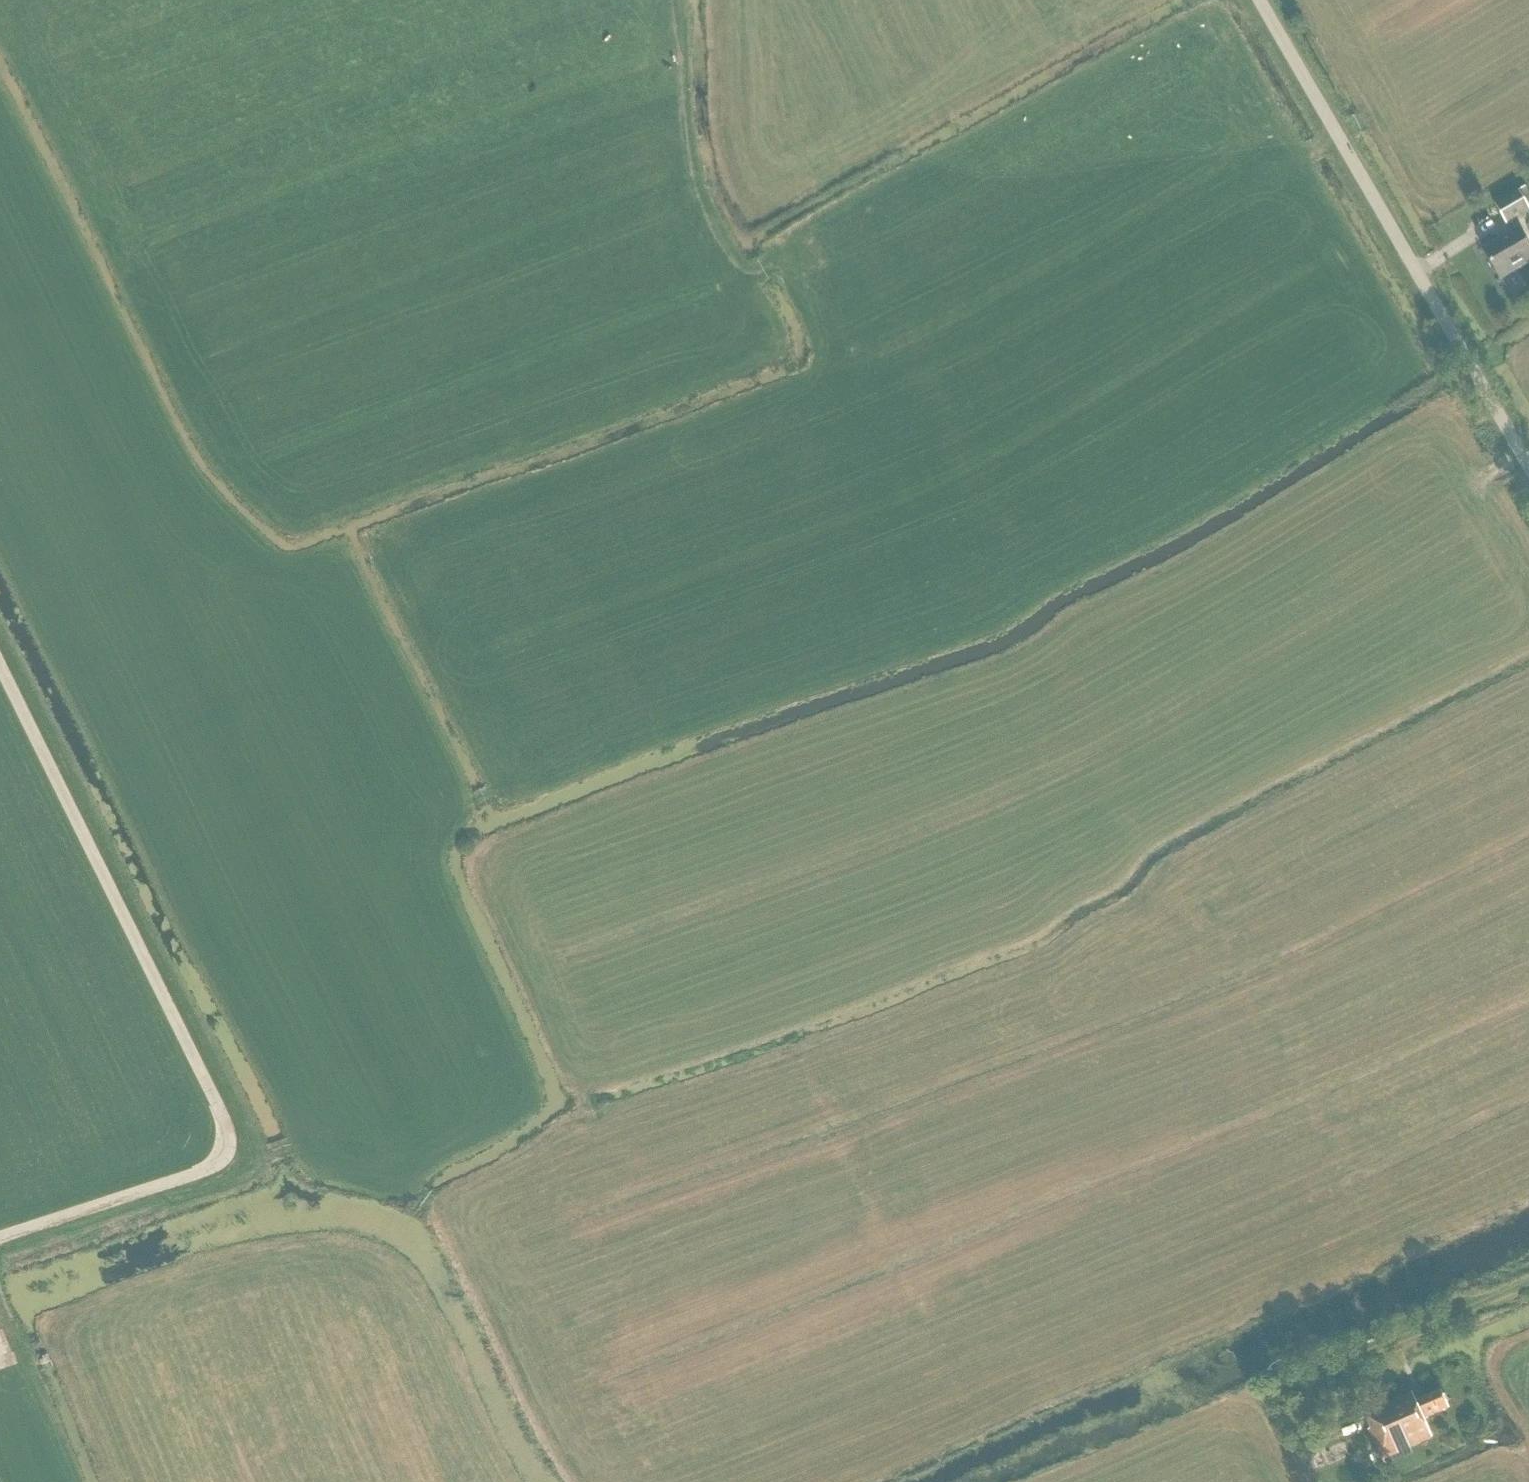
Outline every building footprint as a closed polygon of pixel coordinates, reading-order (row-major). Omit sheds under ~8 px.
[(1528,213),(1528,194),(1525,187),(1495,205),(1507,226),(1528,213)] [(1528,263),(1528,247),(1518,228),(1483,249),(1501,280),(1528,263)] [(1447,1405),(1449,1401),(1446,1396),(1442,1395),(1441,1391),(1416,1402),(1412,1393),(1365,1413),(1372,1428),(1370,1429),(1383,1459),(1432,1438),(1423,1419),(1448,1409),(1447,1405)]
